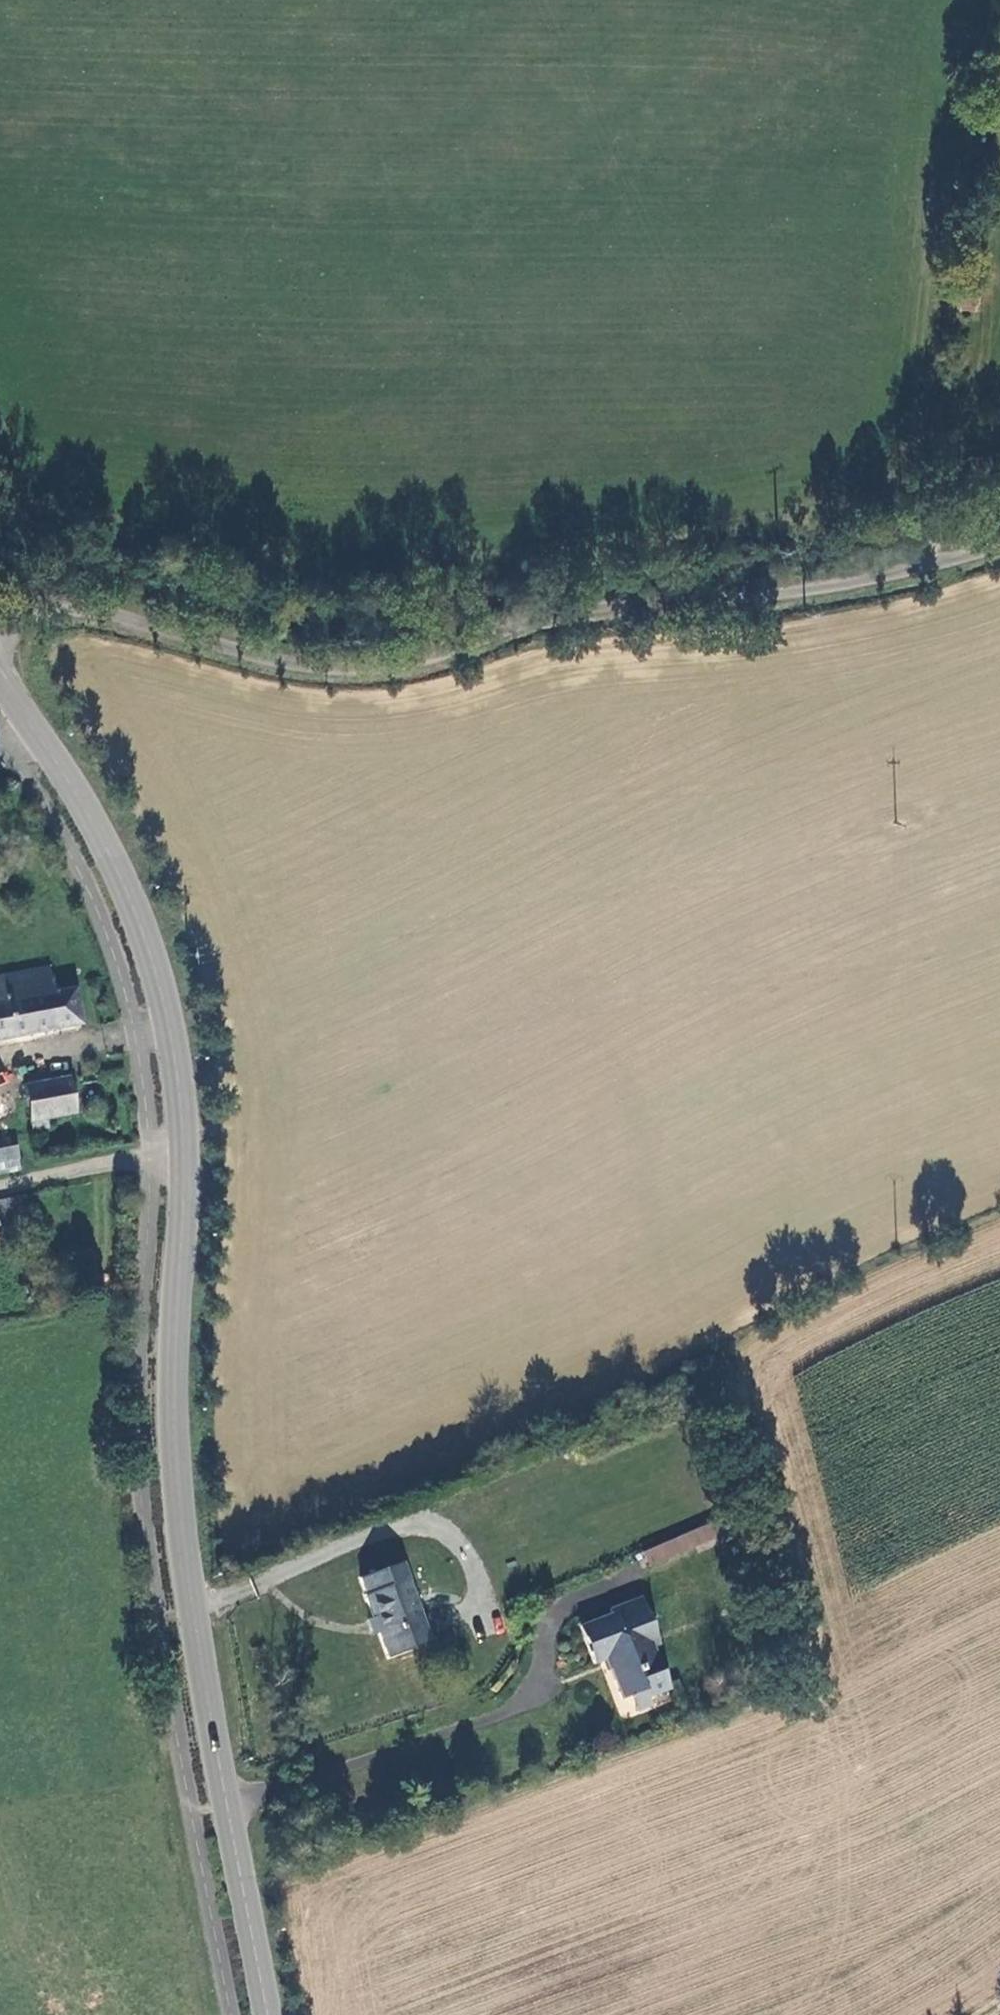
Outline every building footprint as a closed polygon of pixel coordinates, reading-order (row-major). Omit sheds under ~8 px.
[(85,1029),(80,993),(60,997),(55,972),(0,981),(0,1044),(85,1029)] [(71,1084),(25,1091),(33,1142),(38,1142),(37,1133),(42,1132),(41,1122),(75,1116),(71,1084)] [(0,1153),(0,1173),(21,1170),(17,1150),(0,1153)] [(0,1200),(0,1218),(28,1213),(25,1196),(0,1200)] [(648,1567),(719,1545),(713,1525),(642,1547),(648,1567)] [(361,1592),(363,1596),(386,1657),(428,1641),(405,1580),(408,1579),(401,1561),(357,1577),(362,1591),(361,1592)] [(652,1650),(660,1647),(641,1598),(606,1611),(608,1616),(580,1627),(594,1663),(607,1658),(611,1668),(608,1668),(620,1699),(627,1697),(641,1691),(645,1700),(666,1691),(652,1650)] [(647,1705),(645,1700),(641,1691),(627,1697),(632,1711),(647,1705)]
